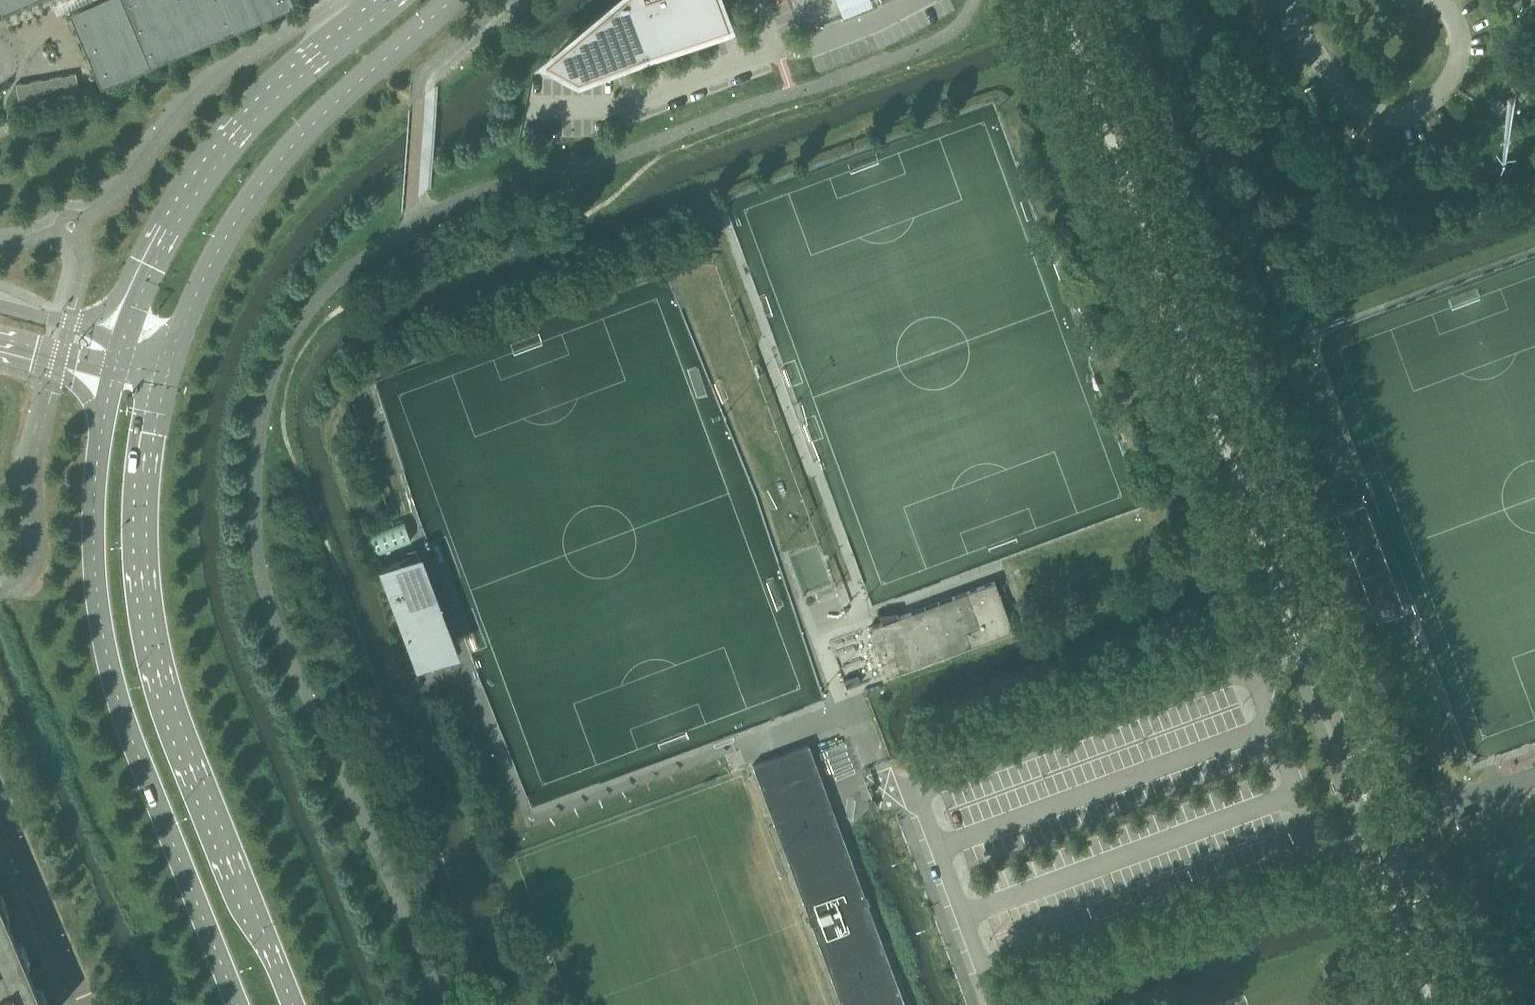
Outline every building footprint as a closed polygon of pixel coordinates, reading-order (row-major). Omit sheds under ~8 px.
[(721,0),(609,0),(566,36),(568,43),(552,57),(575,69),(576,71),(726,15),(721,0)] [(1491,103),(1503,119),(1513,112),(1501,96),(1491,103)] [(403,518),(366,533),(374,554),(411,539),(403,518)] [(414,668),(456,652),(419,552),(376,568),(414,668)] [(898,615),(897,610),(879,613),(882,621),(869,626),(886,674),(1012,627),(994,579),(898,615)] [(1243,609),(1233,613),(1239,628),(1249,624),(1243,609)] [(779,758),(778,754),(753,763),(809,915),(813,914),(815,921),(812,923),(842,1004),(906,1004),(868,902),(864,903),(861,896),(865,894),(809,743),(784,752),(785,756),(779,758)] [(1470,814),(1459,818),(1462,826),(1473,821),(1470,814)] [(0,901),(0,1004),(44,1004),(0,901)]
